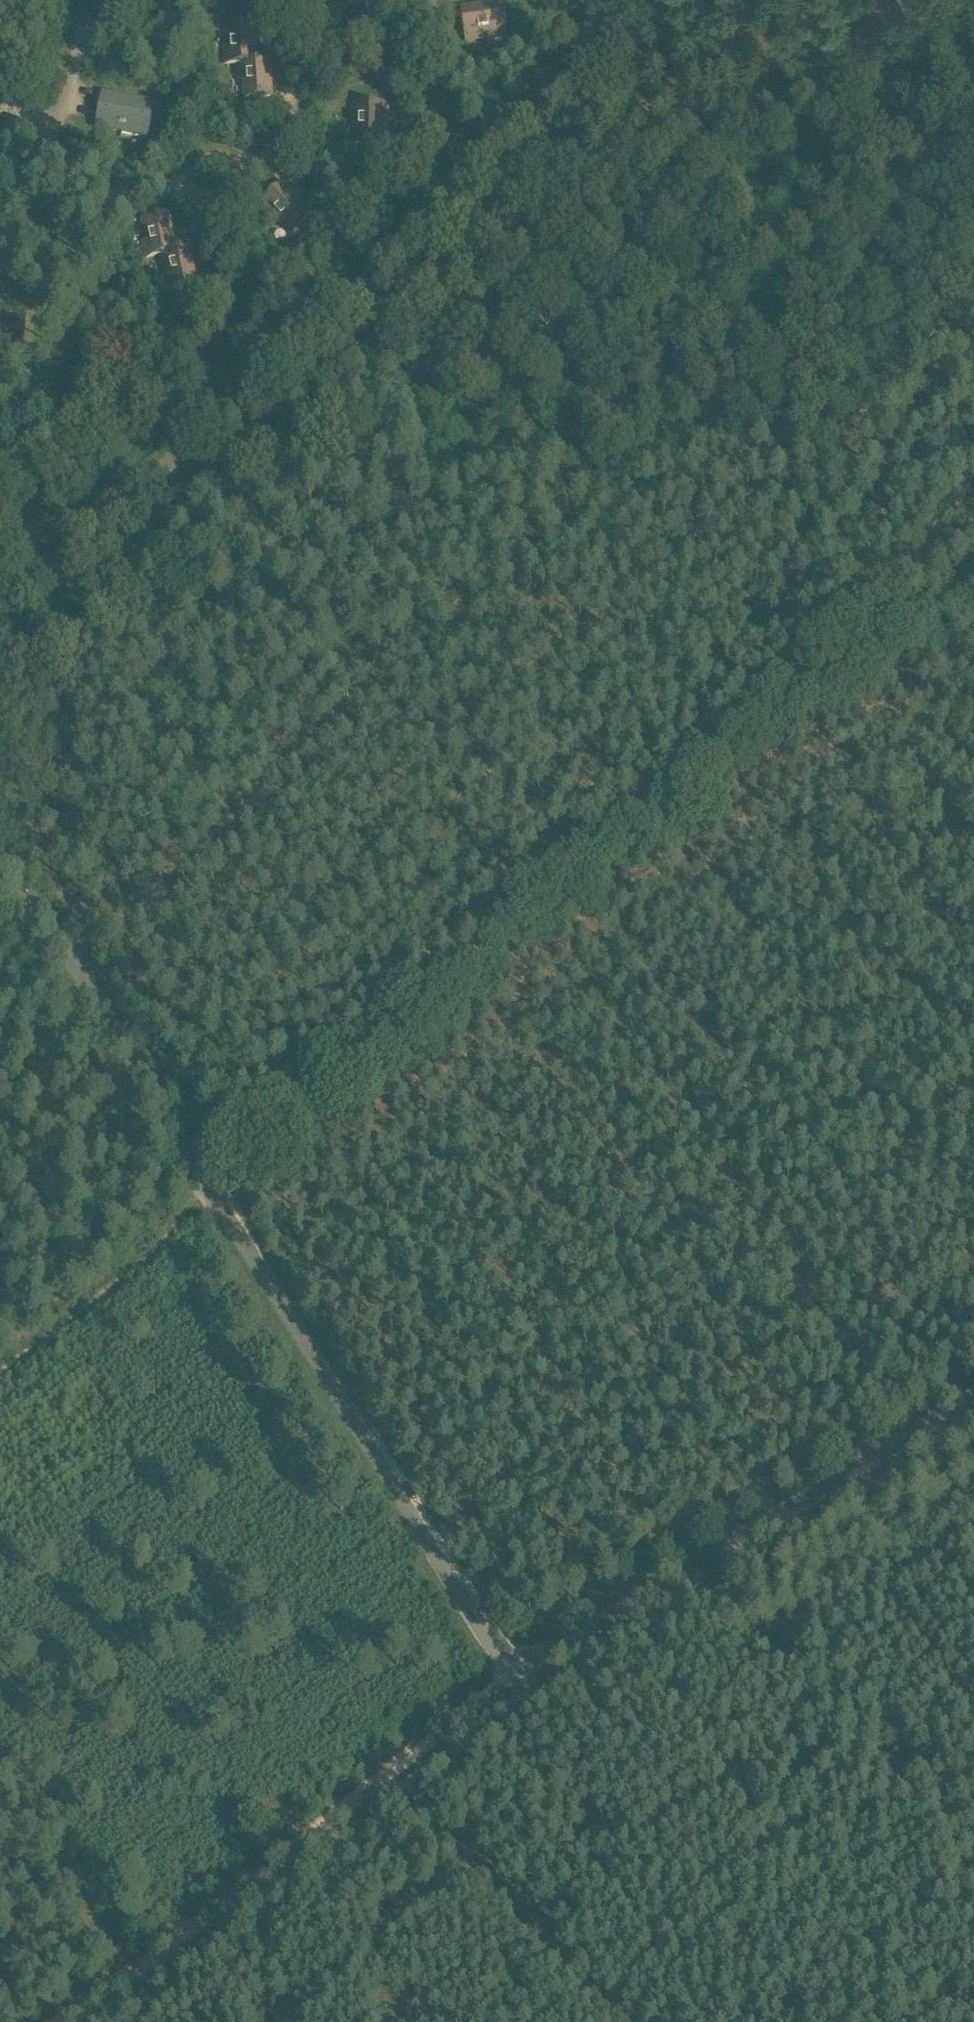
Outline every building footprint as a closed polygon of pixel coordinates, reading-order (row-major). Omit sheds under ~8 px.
[(341,11),(345,7),(347,9),(361,24),(383,4),(379,0),(330,0),(341,11)] [(501,1),(461,7),(466,42),(483,40),(483,34),(485,34),(506,31),(501,1)] [(245,60),(255,60),(253,24),(225,25),(227,61),(245,60)] [(255,60),(245,60),(247,97),(270,96),(269,60),(255,60)] [(96,129),(123,134),(130,97),(104,91),(96,129)] [(130,97),(123,134),(150,139),(157,102),(130,97)] [(349,103),(349,121),(354,121),(354,124),(354,145),(384,145),(385,104),(349,103)] [(283,183),(257,208),(270,221),(274,217),(276,219),(290,234),(311,213),(283,183)] [(167,251),(176,250),(168,214),(141,220),(149,255),(167,251)] [(176,250),(167,251),(175,289),(198,283),(189,247),(176,250)]
